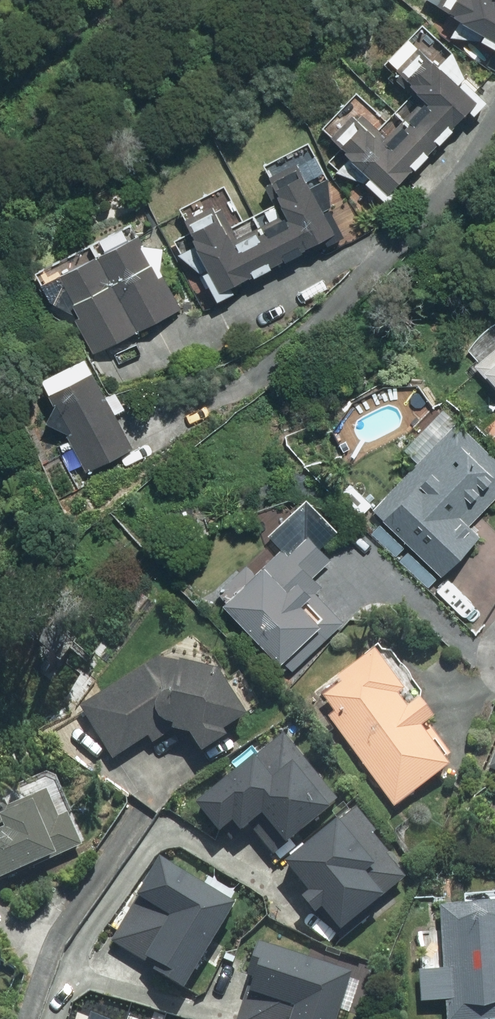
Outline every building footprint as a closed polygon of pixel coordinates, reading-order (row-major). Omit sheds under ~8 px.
[(425,2),(439,9),(436,14),(454,24),(451,31),(494,55),(494,0),(426,0),(425,2)] [(353,109),(324,138),(385,198),(479,104),(457,81),(463,76),(434,47),(421,60),(404,43),(380,68),(409,96),(374,131),(353,109)] [(176,212),(182,223),(178,225),(218,298),(335,234),(322,211),(325,179),(308,151),(289,163),(291,167),(262,183),(272,202),(239,220),(221,188),(176,212)] [(160,251),(138,250),(132,238),(55,278),(59,286),(53,307),(75,318),(95,356),(180,313),(157,268),(160,251)] [(473,370),(494,393),(494,325),(467,350),(480,364),(473,370)] [(89,368),(44,392),(83,466),(129,441),(89,368)] [(460,424),(372,511),(385,524),(372,536),(392,556),(404,544),(438,578),(480,537),(472,529),(494,506),(494,460),(460,424)] [(212,600),(218,606),(278,669),(310,639),(317,646),(339,625),(314,598),(324,589),(313,578),(331,561),(318,547),(334,532),(307,504),(270,540),(279,550),(248,579),(241,572),(212,600)] [(411,707),(373,653),(335,679),(340,687),(318,703),(392,811),(449,772),(421,732),(430,726),(415,704),(411,707)] [(215,676),(158,663),(130,680),(140,696),(94,723),(115,759),(145,741),(149,749),(179,732),(199,766),(228,749),(222,739),(244,725),(216,679),(215,676)] [(337,805),(281,737),(280,736),(187,813),(210,841),(226,828),(237,841),(249,830),(272,858),(337,805)] [(81,850),(55,793),(0,818),(0,886),(81,850)] [(377,835),(356,810),(282,871),(306,900),(299,906),(311,921),(318,915),(335,936),(404,880),(371,839),(377,835)] [(177,998),(234,914),(161,863),(106,943),(144,969),(141,973),(177,998)] [(441,976),(418,978),(420,1009),(443,1008),(444,1018),(494,1018),(494,906),(436,911),(441,976)] [(235,1018),(338,1018),(350,984),(253,949),(242,980),(249,982),(235,1018)]
